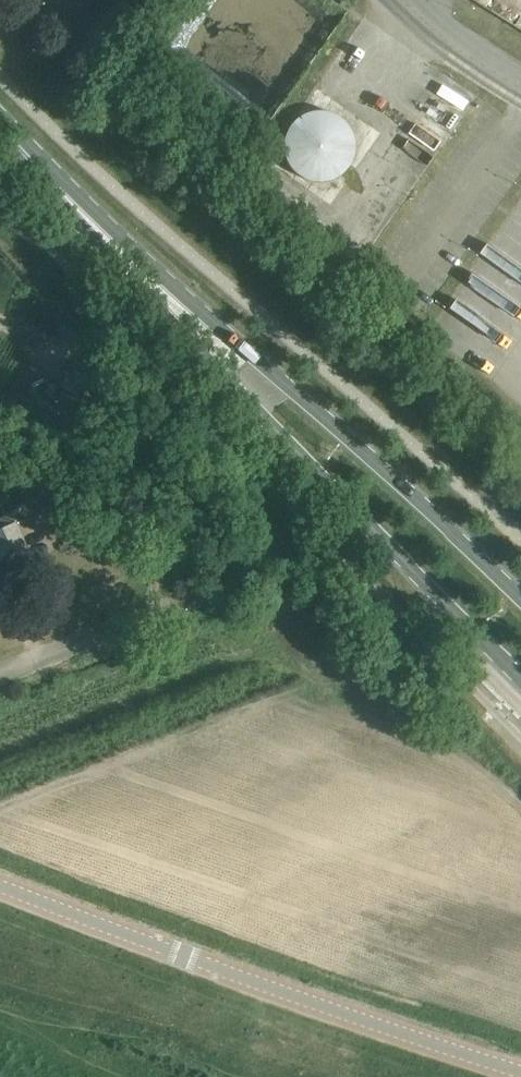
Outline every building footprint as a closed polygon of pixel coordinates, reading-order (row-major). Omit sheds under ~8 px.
[(279,133),(285,168),(302,166),(304,178),(347,172),(337,108),(297,114),(300,130),(279,133)] [(460,306),(453,314),(495,349),(502,341),(460,306)] [(15,522),(0,528),(0,561),(26,551),(15,522)]
